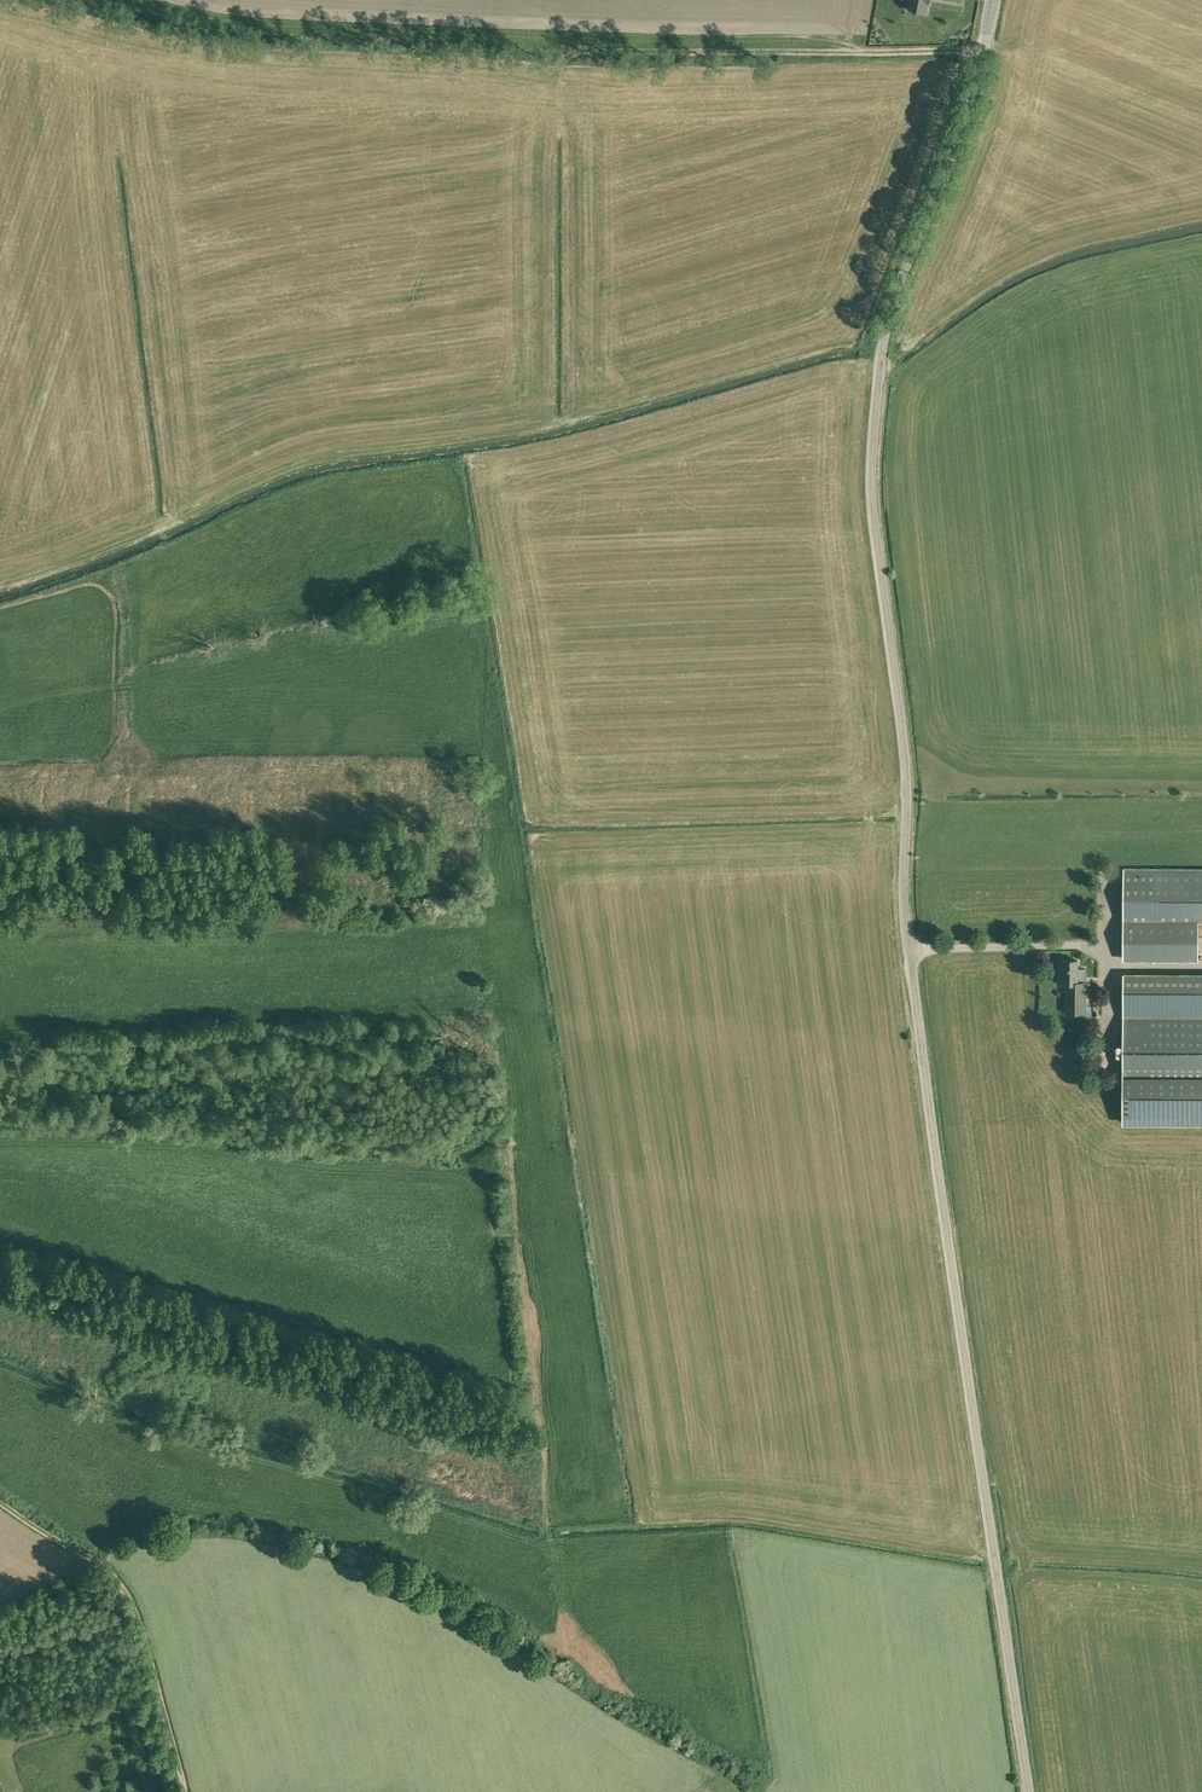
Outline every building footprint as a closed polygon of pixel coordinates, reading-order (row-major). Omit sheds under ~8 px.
[(908,9),(925,12),(927,2),(929,3),(929,0),(910,0),(908,9)] [(1124,958),(1199,958),(1199,921),(1201,921),(1201,870),(1124,870),(1124,958)] [(1060,984),(1067,984),(1072,984),(1072,989),(1086,989),(1086,982),(1078,982),(1078,960),(1060,960),(1060,984)] [(1124,974),(1123,1122),(1201,1122),(1201,974),(1124,974)] [(1067,984),(1067,1013),(1087,1013),(1086,989),(1072,989),(1072,984),(1067,984)]
